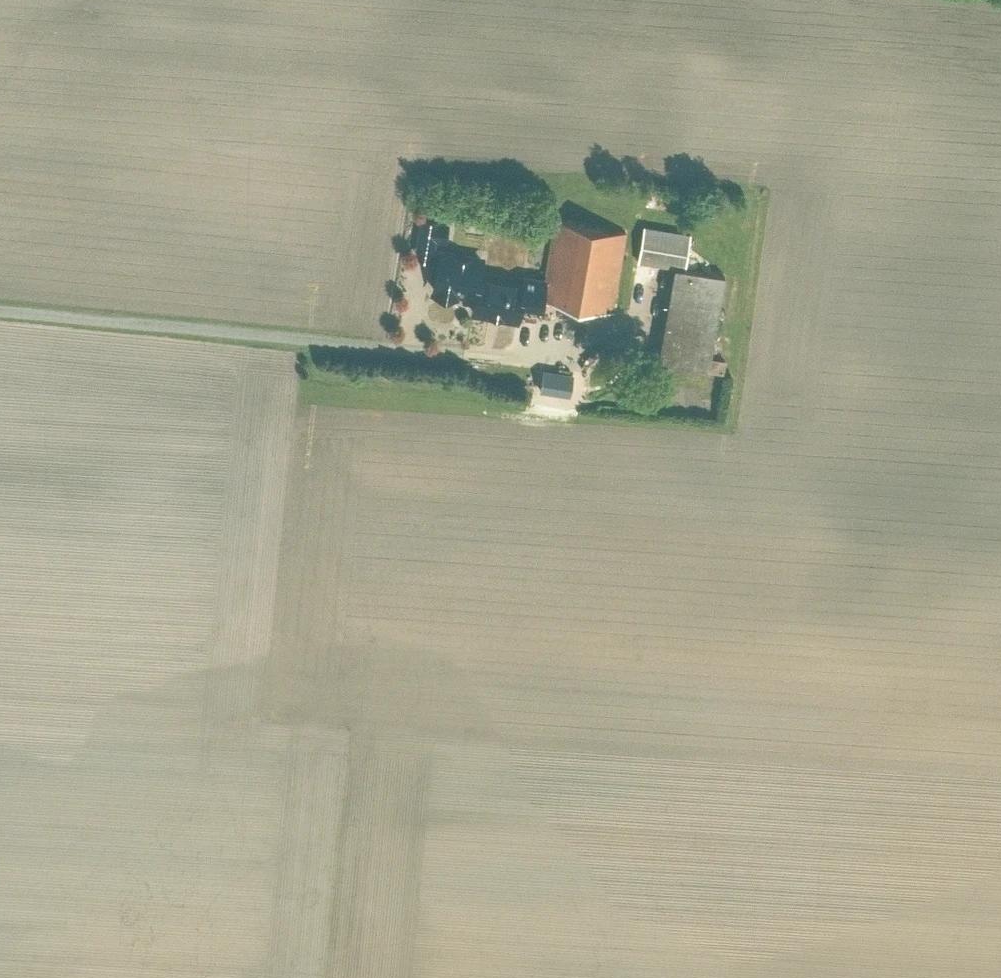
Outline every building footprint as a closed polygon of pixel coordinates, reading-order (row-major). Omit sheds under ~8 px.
[(606,305),(615,222),(546,215),(540,276),(455,267),(450,319),(508,325),(511,295),(606,305)] [(684,229),(646,225),(642,266),(671,269),(662,360),(705,365),(717,254),(682,250),(684,229)] [(535,374),(532,402),(566,405),(569,377),(535,374)]
